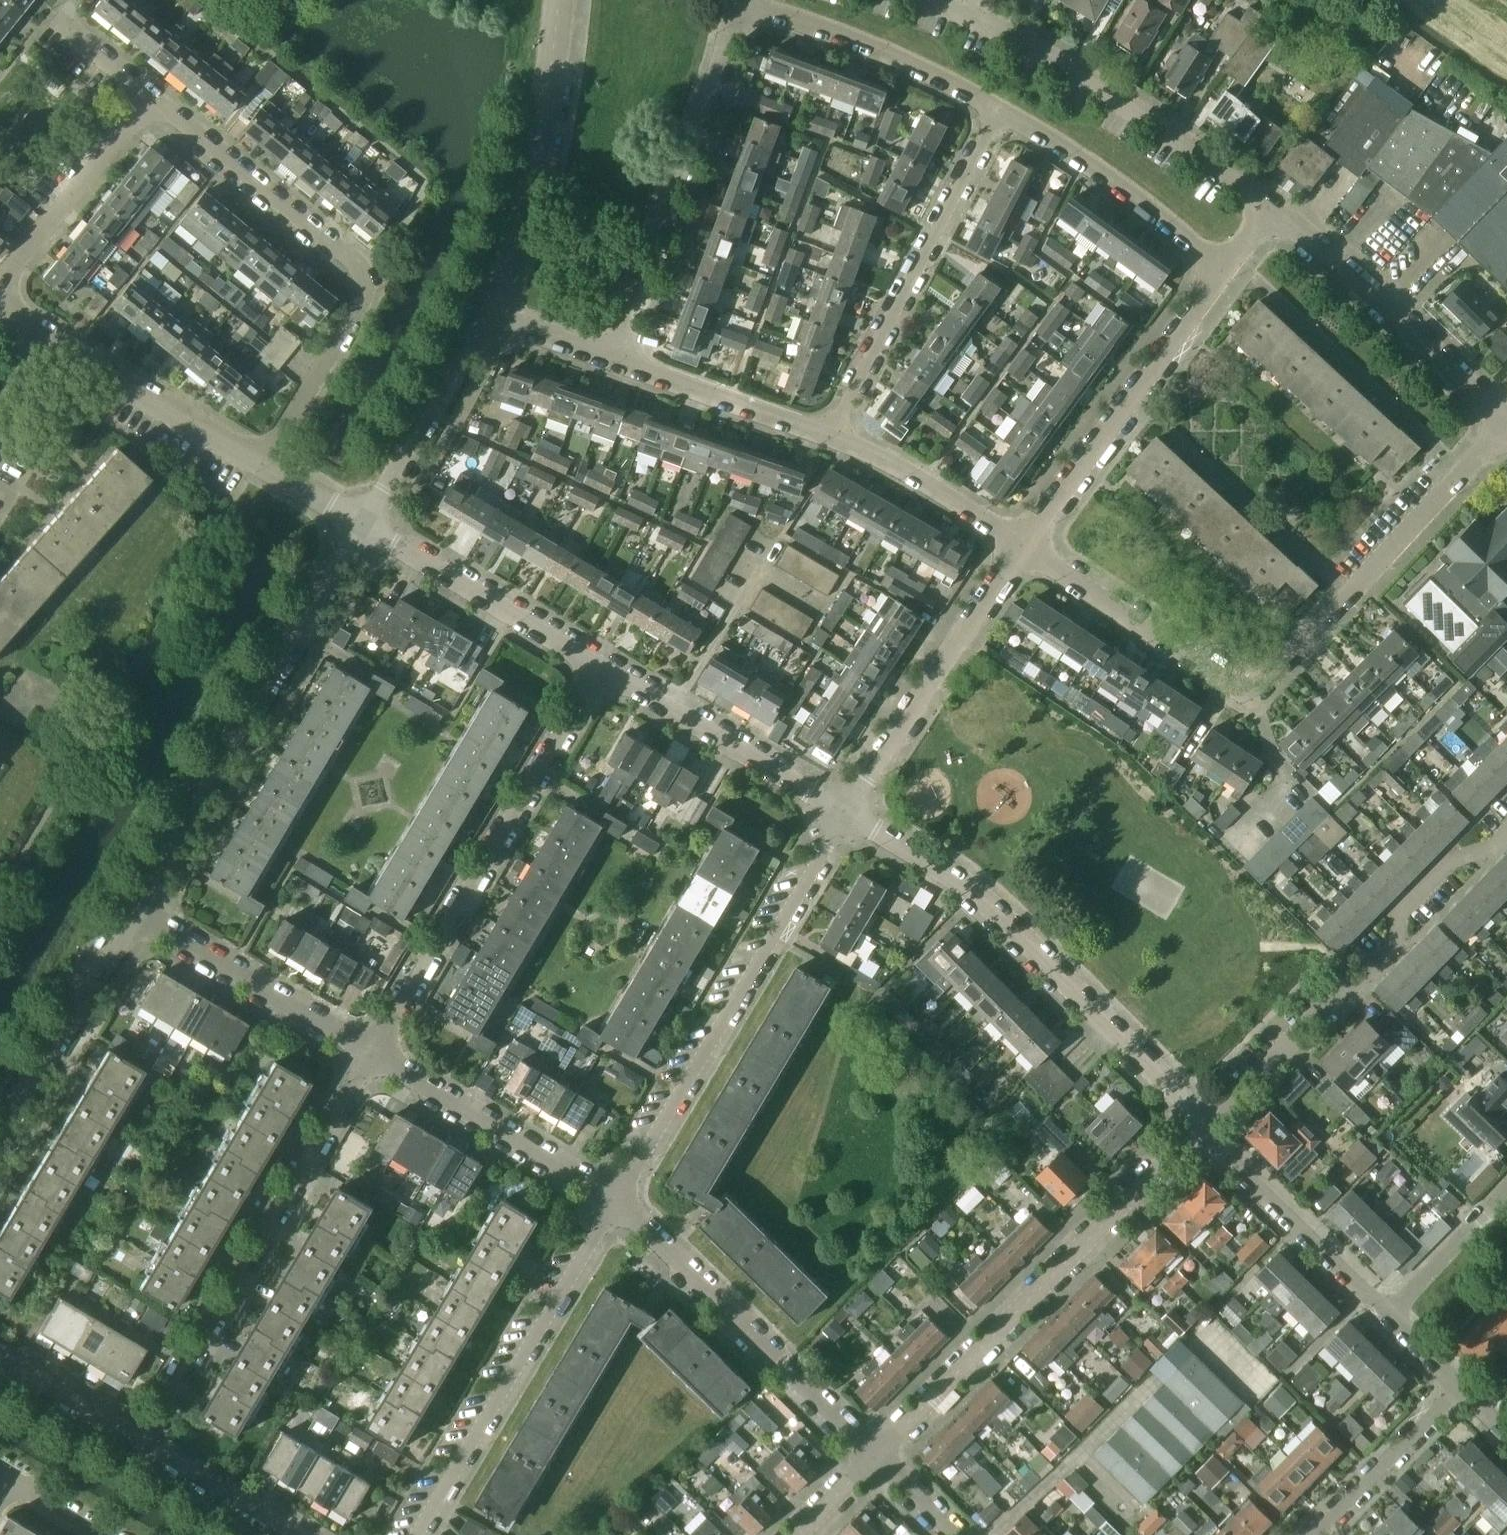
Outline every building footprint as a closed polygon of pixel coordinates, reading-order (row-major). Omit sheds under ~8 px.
[(5,0),(0,0),(0,27),(5,31),(20,13),(5,0)] [(30,0),(5,0),(20,13),(30,0)] [(129,4),(125,0),(101,0),(92,11),(111,26),(129,4)] [(156,10),(144,0),(132,0),(129,4),(111,26),(130,41),(148,19),(156,10)] [(194,1),(193,0),(184,0),(179,5),(186,10),(194,1)] [(1108,0),(1059,0),(1096,22),(1108,0)] [(1119,41),(1117,44),(1133,54),(1135,51),(1140,54),(1165,13),(1169,6),(1180,13),(1189,0),(1154,0),(1151,4),(1145,0),(1138,0),(1114,38),(1119,41)] [(193,16),(201,7),(194,1),(186,10),(193,16)] [(1188,97),(1218,49),(1232,57),(1253,29),(1264,15),(1249,6),(1240,21),(1227,12),(1201,53),(1186,43),(1179,55),(1176,53),(1170,54),(1166,61),(1167,67),(1170,69),(1163,81),(1188,97)] [(148,56),(167,34),(148,19),(130,41),(148,56)] [(167,71),(185,49),(193,40),(174,25),(167,34),(148,56),(167,71)] [(223,40),(231,31),(225,26),(217,35),(223,40)] [(1281,128),(1263,116),(1260,120),(1238,99),(1235,97),(1274,44),(1253,29),(1232,57),(1223,70),(1235,79),(1226,91),(1226,90),(1208,115),(1262,154),(1281,128)] [(230,46),(238,36),(231,31),(223,40),(230,46)] [(788,80),(796,56),(773,48),(765,72),(788,80)] [(185,87),(204,64),(185,49),(167,71),(185,87)] [(810,88),(819,64),(796,56),(788,80),(810,88)] [(262,87),(277,68),(267,60),(252,79),(262,87)] [(204,102),(222,79),(204,64),(185,87),(204,102)] [(832,96),(841,72),(819,64),(810,88),(832,96)] [(272,94),(285,78),(287,76),(277,68),(262,87),(272,94)] [(1358,177),(1410,108),(1412,104),(1363,69),(1302,134),(1278,165),(1309,190),(1334,158),(1358,177)] [(855,105),(864,81),(841,72),(832,96),(855,105)] [(223,117),(241,95),(222,79),(204,102),(223,117)] [(878,113),(886,89),(864,81),(855,105),(878,113)] [(756,96),(752,109),(775,116),(779,104),(756,96)] [(266,99),(241,131),(259,147),(278,124),(285,115),(266,99)] [(315,116),(323,106),(317,101),(309,111),(315,116)] [(295,122),(306,109),(298,102),(287,115),(295,122)] [(779,104),(775,116),(788,121),(792,108),(779,104)] [(323,122),(331,112),(323,106),(315,116),(323,122)] [(1430,216),(1491,153),(1475,144),(1456,133),(1410,108),(1358,177),(1338,204),(1352,214),(1379,178),(1430,216)] [(897,129),(902,115),(887,110),(883,124),(896,128),(897,129)] [(811,115),(807,128),(820,133),(824,120),(811,115)] [(934,149),(946,127),(923,115),(912,137),(934,149)] [(771,150),(780,127),(756,118),(747,141),(771,150)] [(824,120),(820,133),(833,137),(837,124),(824,120)] [(278,162),(296,139),(278,124),(259,147),(278,162)] [(883,124),(879,136),(891,141),(896,128),(883,124)] [(352,146),(361,136),(354,131),(346,141),(352,146)] [(857,132),(852,144),(865,149),(870,136),(857,132)] [(360,152),(368,142),(361,136),(352,146),(360,152)] [(923,170),(934,149),(912,137),(901,158),(923,170)] [(1506,190),(1506,137),(1491,153),(1430,216),(1456,241),(1506,190)] [(297,177),(315,154),(296,139),(278,162),(297,177)] [(779,153),(771,150),(747,141),(739,164),(763,172),(770,175),(779,153)] [(804,147),(799,160),(812,165),(817,152),(804,147)] [(179,173),(148,148),(132,167),(162,192),(163,191),(164,192),(179,173)] [(316,192),(334,169),(315,154),(297,177),(316,192)] [(871,159),(867,169),(880,174),(885,161),(872,156),(871,159)] [(912,191),(923,170),(901,158),(890,179),(912,191)] [(334,169),(316,192),(334,207),(352,184),(360,175),(341,160),(334,169)] [(799,160),(795,173),(808,178),(812,165),(799,160)] [(1024,194),(1035,172),(1012,160),(1001,182),(1024,194)] [(390,176),(398,166),(392,161),(384,171),(390,176)] [(755,195),(763,172),(739,164),(731,186),(755,195)] [(397,182),(405,172),(398,166),(390,176),(397,182)] [(162,192),(132,167),(117,186),(147,210),(162,192)] [(867,169),(862,182),(874,187),(880,174),(867,169)] [(352,222),(378,190),(360,175),(352,184),(334,207),(352,222)] [(901,213),(912,191),(890,179),(878,201),(901,213)] [(183,208),(198,189),(187,180),(172,199),(183,208)] [(1020,219),(1031,197),(1024,194),(1001,182),(990,203),(1013,215),(1020,219)] [(147,210),(117,186),(102,205),(132,229),(147,210)] [(731,186),(722,209),(746,218),(756,221),(761,206),(752,203),(755,195),(731,186)] [(10,193),(4,188),(0,192),(0,201),(2,203),(10,193)] [(390,215),(380,207),(388,198),(378,190),(352,222),(372,238),(390,215)] [(1456,241),(1506,291),(1506,190),(1456,241)] [(1053,209),(1059,198),(1048,191),(1041,203),(1053,209)] [(197,240),(222,208),(203,192),(177,224),(197,240)] [(788,192),(783,205),(796,210),(801,197),(788,192)] [(10,193),(2,203),(10,210),(8,213),(19,222),(21,219),(30,208),(10,193)] [(1079,231),(1094,210),(1074,196),(1059,217),(1079,231)] [(183,208),(172,199),(167,206),(178,214),(183,208)] [(807,203),(802,216),(815,221),(820,208),(807,203)] [(1006,228),(1013,215),(990,203),(979,224),(1002,236),(1009,240),(1013,232),(1006,228)] [(1046,221),(1053,209),(1041,203),(1035,215),(1046,221)] [(132,229),(102,205),(87,224),(109,242),(117,248),(132,229)] [(783,205),(778,218),(791,223),(796,210),(783,205)] [(842,205),(833,228),(843,232),(867,240),(875,217),(851,209),(842,205)] [(223,246),(241,223),(222,208),(197,240),(215,255),(223,246)] [(722,209),(714,231),(738,240),(748,243),(756,221),(746,218),(722,209)] [(1099,245),(1113,225),(1094,210),(1079,231),(1099,245)] [(802,216),(797,229),(810,234),(815,221),(802,216)] [(241,261),(259,238),(241,223),(223,246),(241,261)] [(94,261),(109,242),(87,224),(72,242),(94,261)] [(990,258),(1002,236),(979,224),(967,246),(990,258)] [(1118,259),(1133,239),(1113,225),(1099,245),(1110,254),(1104,263),(1111,268),(1118,259)] [(158,238),(148,230),(142,237),(153,246),(158,238)] [(730,262),(738,240),(714,231),(706,253),(730,262)] [(859,263),(867,240),(843,232),(835,254),(859,263)] [(14,241),(6,235),(4,239),(0,236),(0,258),(14,241)] [(1032,252),(1038,241),(1027,235),(1020,246),(1032,252)] [(153,246),(142,237),(137,243),(148,252),(153,246)] [(771,237),(767,250),(779,255),(784,242),(771,237)] [(254,283),(278,253),(259,238),(241,261),(235,268),(254,283)] [(1065,251),(1049,239),(1041,250),(1057,262),(1065,251)] [(1137,273),(1152,253),(1133,239),(1118,259),(1137,273)] [(79,279),(94,261),(72,242),(57,261),(79,279)] [(1025,265),(1032,252),(1020,246),(1013,258),(1025,265)] [(179,262),(187,252),(180,247),(172,257),(179,262)] [(790,248),(786,261),(798,266),(803,253),(790,248)] [(767,250),(762,263),(775,268),(779,255),(767,250)] [(1068,270),(1076,259),(1065,251),(1057,262),(1068,270)] [(185,267),(193,257),(187,252),(179,262),(185,267)] [(271,300),(296,268),(278,253),(254,283),(252,285),(271,300)] [(722,285),(730,262),(706,253),(698,276),(722,285)] [(1157,288),(1172,267),(1152,253),(1137,273),(1157,288)] [(851,285),(859,263),(835,254),(826,277),(851,285)] [(64,298),(79,279),(57,261),(42,280),(64,298)] [(166,277),(175,267),(168,261),(160,272),(166,277)] [(786,261),(781,274),(794,279),(798,266),(786,261)] [(128,276),(118,267),(111,275),(122,283),(128,276)] [(173,282),(181,272),(175,267),(166,277),(173,282)] [(297,306),(315,284),(296,268),(271,300),(270,301),(278,308),(287,297),(297,306)] [(1096,290),(1104,279),(1092,271),(1084,282),(1096,290)] [(985,308),(999,289),(978,273),(964,293),(985,308)] [(122,283),(111,275),(107,281),(117,289),(122,283)] [(130,321),(155,291),(136,276),(112,306),(130,321)] [(713,307),(722,285),(698,276),(689,298),(713,307)] [(216,292),(224,282),(217,277),(209,287),(216,292)] [(843,308),(851,285),(826,277),(818,299),(843,308)] [(1107,298),(1115,287),(1104,279),(1096,290),(1107,298)] [(1501,316),(1464,280),(1442,303),(1479,339),(1501,316)] [(223,298),(231,287),(224,282),(216,292),(223,298)] [(755,282),(750,295),(763,300),(768,286),(755,282)] [(1075,302),(1084,291),(1073,283),(1065,294),(1075,302)] [(316,321),(334,299),(315,284),(297,306),(289,316),(297,323),(305,312),(316,321)] [(149,337),(167,314),(174,306),(155,291),(130,321),(149,337)] [(204,307),(212,297),(205,291),(197,302),(204,307)] [(92,321),(107,302),(97,293),(82,312),(92,321)] [(774,293),(769,306),(782,311),(787,298),(774,293)] [(971,328),(985,308),(964,293),(950,312),(971,328)] [(1141,306),(1123,293),(1115,304),(1133,317),(1141,306)] [(750,295),(745,308),(758,313),(763,300),(750,295)] [(211,312),(219,302),(212,297),(204,307),(211,312)] [(689,298),(681,321),(705,329),(716,333),(724,311),(713,307),(689,298)] [(834,330),(843,308),(818,299),(810,321),(834,330)] [(1396,433),(1255,302),(1228,332),(1370,463),(1371,462),(1388,477),(1405,459),(1407,460),(1419,447),(1400,429),(1396,433)] [(1055,330),(1069,311),(1058,303),(1045,322),(1055,330)] [(769,306),(764,319),(777,324),(782,311),(769,306)] [(253,322),(261,312),(254,307),(246,317),(253,322)] [(1116,346),(1131,326),(1106,307),(1091,327),(1096,330),(1116,346)] [(1029,328),(1037,317),(1027,309),(1018,320),(1029,328)] [(260,328),(268,318),(261,312),(253,322),(260,328)] [(966,335),(971,328),(950,312),(936,332),(965,353),(972,344),(971,338),(966,335)] [(168,351),(186,329),(167,314),(149,337),(168,351)] [(834,330),(810,321),(801,318),(792,340),(802,344),(826,353),(834,330)] [(205,344),(211,336),(192,321),(186,329),(168,351),(186,367),(205,344)] [(674,341),(673,344),(708,356),(708,355),(713,342),(716,343),(717,344),(718,342),(731,346),(735,334),(722,329),(720,335),(716,333),(705,329),(681,321),(674,341)] [(241,337),(249,327),(242,322),(235,332),(241,337)] [(1047,341),(1055,330),(1045,322),(1036,333),(1047,341)] [(300,341),(281,326),(272,336),(292,352),(300,341)] [(248,342),(256,332),(249,327),(241,337),(248,342)] [(1102,365),(1116,346),(1096,330),(1082,350),(1102,365)] [(1500,331),(1486,344),(1504,361),(1506,358),(1506,338),(1500,331)] [(965,353),(936,332),(922,351),(943,366),(949,371),(951,372),(965,353)] [(735,334),(731,346),(744,351),(749,338),(735,334)] [(292,352),(272,336),(265,346),(284,361),(292,352)] [(1009,356),(1017,344),(1006,336),(998,348),(1009,356)] [(757,341),(752,354),(765,358),(770,346),(757,341)] [(205,382),(223,359),(205,344),(186,367),(205,382)] [(818,375),(826,353),(802,344),(794,367),(818,375)] [(284,361),(265,346),(258,354),(277,370),(284,361)] [(770,346),(765,358),(778,363),(783,350),(770,346)] [(1001,367),(1009,356),(998,348),(990,359),(1001,367)] [(1027,369),(1035,357),(1024,349),(1016,361),(1027,369)] [(1088,384),(1102,365),(1082,350),(1068,369),(1088,384)] [(248,366),(229,351),(223,359),(205,382),(223,397),(242,374),(248,366)] [(949,371),(943,366),(922,351),(908,370),(929,386),(935,390),(949,371)] [(1018,380),(1027,369),(1016,361),(1007,372),(1018,380)] [(809,399),(818,375),(794,367),(785,390),(809,399)] [(528,400),(537,376),(514,368),(510,378),(498,374),(490,398),(525,410),(528,400)] [(1074,404),(1088,384),(1068,369),(1054,388),(1074,404)] [(915,405),(929,386),(908,370),(894,390),(915,405)] [(242,412),(261,389),(242,374),(223,397),(242,412)] [(981,394),(989,383),(978,375),(970,386),(981,394)] [(550,408),(559,383),(537,376),(528,400),(550,408)] [(550,408),(547,417),(570,425),(573,416),(582,391),(573,388),(574,386),(573,384),(562,380),(560,381),(559,383),(550,408)] [(1074,404),(1054,388),(1045,382),(1032,402),(1040,407),(1060,423),(1074,404)] [(973,405),(981,394),(970,386),(962,397),(973,405)] [(998,407),(1007,396),(996,388),(988,399),(998,407)] [(901,424),(915,405),(894,390),(879,410),(889,416),(881,427),(900,440),(908,430),(901,424)] [(595,424),(604,399),(582,391),(573,416),(595,424)] [(618,432),(627,407),(604,399),(595,424),(593,431),(615,439),(618,432)] [(990,418),(998,407),(988,399),(979,410),(990,418)] [(1032,402),(1017,421),(1026,427),(1046,442),(1060,423),(1040,407),(1032,402)] [(641,440),(650,415),(627,407),(618,432),(641,440)] [(937,430),(945,419),(933,410),(925,421),(937,430)] [(660,459),(673,423),(650,415),(641,440),(636,451),(660,459)] [(521,438),(527,425),(514,419),(508,431),(521,438)] [(948,438),(956,427),(945,419),(937,430),(948,438)] [(1046,442),(1026,427),(1017,421),(1003,440),(1011,446),(1032,461),(1046,442)] [(682,467),(695,431),(673,423),(660,459),(682,467)] [(515,451),(521,438),(508,431),(502,444),(515,451)] [(708,463),(717,438),(695,431),(682,467),(704,475),(708,463)] [(967,451),(975,440),(963,432),(955,443),(967,451)] [(731,471),(740,446),(717,438),(708,463),(731,471)] [(978,459),(986,448),(975,440),(967,451),(978,459)] [(1294,571),(1153,440),(1125,469),(1267,601),(1269,599),(1287,616),(1304,598),(1305,599),(1318,585),(1298,566),(1294,571)] [(553,468),(560,454),(539,444),(532,458),(553,468)] [(753,479),(762,454),(740,446),(731,471),(753,479)] [(1018,481),(1032,461),(1011,446),(997,465),(1018,481)] [(502,467),(508,455),(495,448),(489,461),(502,467)] [(107,527),(150,479),(117,449),(73,497),(107,527)] [(566,474),(572,460),(560,454),(553,468),(566,474)] [(776,487),(785,462),(762,454),(753,479),(776,487)] [(1018,481),(997,465),(989,460),(975,479),(1003,500),(1018,481)] [(496,480),(502,467),(489,461),(483,473),(496,480)] [(583,461),(575,479),(584,483),(596,489),(603,474),(593,470),(591,469),(587,467),(589,464),(583,461)] [(799,495),(808,470),(785,462),(776,487),(799,495)] [(538,486),(544,472),(532,466),(525,480),(538,486)] [(824,521),(832,507),(848,480),(830,469),(814,497),(824,503),(816,517),(824,521)] [(550,492),(557,477),(544,472),(538,486),(550,492)] [(454,483),(441,506),(442,506),(463,518),(476,496),(482,486),(483,486),(461,473),(454,483)] [(609,495),(616,480),(603,474),(596,489),(609,495)] [(850,518),(866,490),(848,480),(832,507),(850,518)] [(476,496),(463,518),(483,530),(496,508),(501,500),(502,498),(482,486),(476,496)] [(580,506),(587,492),(574,486),(568,500),(580,506)] [(640,509),(647,495),(634,489),(628,504),(640,509)] [(744,510),(749,495),(736,490),(731,505),(744,510)] [(867,527),(883,500),(866,490),(850,518),(867,527)] [(592,512),(599,497),(587,492),(580,506),(592,512)] [(652,515),(659,501),(647,495),(640,509),(652,515)] [(757,515),(762,500),(749,495),(744,510),(757,515)] [(64,576),(107,527),(73,497),(30,545),(64,576)] [(496,508),(483,530),(503,543),(517,520),(522,512),(501,500),(496,508)] [(884,537),(900,509),(883,500),(867,527),(884,537)] [(779,524),(785,509),(772,504),(766,519),(779,524)] [(625,527),(632,513),(619,507),(612,521),(625,527)] [(1506,595),(1506,510),(1504,513),(1502,511),(1501,513),(1502,514),(1499,518),(1489,508),(1483,514),(1485,515),(1478,523),(1476,521),(1477,520),(1476,519),(1444,552),(1445,553),(1440,559),(1444,564),(1430,579),(1428,577),(1403,603),(1452,651),(1448,656),(1459,667),(1464,662),(1474,672),(1506,638),(1506,624),(1490,608),(1497,601),(1498,602),(1497,603),(1498,604),(1506,595)] [(902,547),(918,520),(900,509),(884,537),(902,547)] [(684,530),(691,516),(678,510),(671,524),(684,530)] [(637,533),(644,519),(632,513),(625,527),(637,533)] [(751,526),(730,513),(723,524),(745,537),(751,526)] [(696,536),(703,522),(691,516),(684,530),(696,536)] [(524,555),(537,533),(517,520),(503,543),(524,555)] [(919,558),(935,530),(918,520),(902,547),(919,558)] [(745,537),(723,524),(717,535),(738,548),(745,537)] [(667,547),(673,533),(661,527),(654,541),(667,547)] [(808,547),(815,537),(797,527),(791,538),(808,547)] [(936,567),(952,540),(947,537),(947,532),(939,527),(935,530),(919,558),(936,567)] [(544,567),(558,545),(537,533),(524,555),(544,567)] [(679,553),(686,538),(673,533),(667,547),(679,553)] [(738,548),(717,535),(711,546),(732,559),(738,548)] [(818,553),(824,542),(815,537),(808,547),(818,553)] [(955,577),(970,550),(965,547),(965,542),(957,537),(952,540),(936,567),(946,573),(941,582),(949,586),(954,577),(955,577)] [(827,558),(833,547),(824,542),(818,553),(827,558)] [(64,576),(30,545),(0,579),(0,606),(20,624),(64,576)] [(565,580),(578,557),(558,545),(544,567),(565,580)] [(786,572),(799,551),(788,545),(775,565),(786,572)] [(732,559),(711,546),(704,556),(726,569),(732,559)] [(834,562),(840,552),(833,547),(827,558),(834,562)] [(796,578),(809,558),(799,551),(786,572),(796,578)] [(844,568),(850,557),(840,552),(834,562),(844,568)] [(726,569),(704,556),(698,567),(720,580),(726,569)] [(585,592),(599,570),(578,557),(565,580),(585,592)] [(807,584),(819,564),(809,558),(796,578),(807,584)] [(818,591),(830,570),(819,564),(807,584),(818,591)] [(720,580),(698,567),(692,578),(713,591),(720,580)] [(606,604),(619,582),(599,570),(585,592),(606,604)] [(826,596),(838,575),(830,570),(818,591),(826,596)] [(888,589),(894,578),(886,574),(880,584),(888,589)] [(898,594),(904,584),(894,578),(888,589),(898,594)] [(627,616),(640,594),(619,582),(606,604),(627,616)] [(906,599),(912,589),(904,584),(898,594),(906,599)] [(689,604),(697,592),(685,585),(677,597),(689,604)] [(760,615),(773,595),(762,588),(750,609),(760,615)] [(847,605),(853,597),(844,591),(838,599),(847,605)] [(701,611),(709,599),(697,592),(689,604),(701,611)] [(647,629),(660,607),(640,594),(627,616),(647,629)] [(928,612),(934,602),(921,594),(915,604),(928,612)] [(770,621),(783,601),(773,595),(760,615),(770,621)] [(888,596),(877,613),(885,619),(912,637),(923,619),(897,602),(888,596)] [(1043,639),(1060,614),(1034,597),(1018,622),(1043,639)] [(397,647),(419,609),(401,598),(395,609),(381,601),(365,628),(397,647)] [(842,613),(847,605),(838,599),(833,607),(842,613)] [(781,628),(793,607),(783,601),(770,621),(781,628)] [(360,619),(367,607),(359,603),(352,614),(360,619)] [(20,624),(0,606),(0,647),(20,624)] [(668,641),(681,619),(660,607),(647,629),(668,641)] [(792,634),(804,613),(793,607),(781,628),(792,634)] [(837,622),(842,613),(833,607),(827,615),(837,622)] [(421,646),(437,620),(419,609),(397,647),(404,651),(411,640),(421,646)] [(681,619),(668,641),(688,654),(702,631),(701,631),(706,622),(686,610),(681,619)] [(801,640),(814,619),(804,613),(792,634),(801,640)] [(877,613),(866,630),(874,635),(901,653),(912,637),(885,619),(877,613)] [(768,629),(759,623),(744,614),(738,625),(762,639),(768,629)] [(1064,652),(1080,628),(1060,614),(1043,639),(1064,652)] [(831,631),(837,622),(827,615),(821,624),(831,631)] [(433,668),(455,631),(437,620),(421,646),(433,653),(426,664),(433,668)] [(819,647),(828,634),(818,628),(810,641),(819,647)] [(1083,665),(1100,641),(1080,628),(1064,652),(1083,665)] [(769,644),(776,634),(768,629),(762,639),(769,644)] [(866,630),(855,647),(863,652),(890,670),(901,653),(874,635),(866,630)] [(466,655),(474,642),(474,641),(455,631),(433,668),(440,672),(446,661),(472,676),(479,664),(466,655)] [(1419,655),(1394,631),(1380,645),(1404,670),(1413,661),(1420,668),(1430,658),(1423,651),(1419,655)] [(778,649),(784,639),(776,634),(769,644),(778,649)] [(787,655),(793,644),(784,639),(778,649),(787,655)] [(1103,679),(1120,654),(1100,641),(1083,665),(1103,679)] [(718,692),(734,665),(725,659),(731,649),(722,644),(716,654),(717,655),(701,681),(718,692)] [(1029,661),(1006,645),(999,656),(1022,671),(1029,661)] [(1404,670),(1380,645),(1365,660),(1390,684),(1404,670)] [(855,647),(843,663),(847,666),(879,687),(881,683),(886,683),(891,675),(889,671),(890,670),(863,652),(855,647)] [(1485,665),(1500,679),(1506,671),(1506,654),(1501,648),(1494,656),(1485,665)] [(1124,692),(1140,667),(1120,654),(1103,679),(1124,692)] [(735,702),(751,675),(742,669),(748,660),(740,655),(734,665),(718,692),(735,702)] [(1397,691),(1390,684),(1365,660),(1351,674),(1382,706),(1397,691)] [(388,663),(383,672),(389,675),(394,666),(388,663)] [(310,791),(372,688),(388,698),(396,686),(376,674),(369,685),(337,666),(275,770),(310,791)] [(816,682),(822,673),(811,666),(805,675),(816,682)] [(879,687),(847,666),(840,676),(836,673),(831,680),(841,686),(867,704),(879,687)] [(1485,666),(1477,675),(1484,682),(1492,673),(1485,666)] [(1124,692),(1118,701),(1131,709),(1138,714),(1160,681),(1140,667),(1124,692)] [(468,815),(530,711),(498,691),(504,680),(484,668),(477,680),(494,690),(432,793),(468,815)] [(1042,684),(1048,675),(1041,671),(1035,680),(1042,684)] [(1435,701),(1454,682),(1444,672),(1436,681),(1439,684),(1428,694),(1435,701)] [(1382,706),(1351,674),(1337,688),(1361,712),(1370,704),(1377,711),(1382,706)] [(752,713),(769,685),(751,675),(735,702),(752,713)] [(811,690),(816,682),(805,675),(800,683),(811,690)] [(1050,690),(1056,681),(1048,675),(1042,684),(1050,690)] [(1164,719),(1180,694),(1160,681),(1138,714),(1146,719),(1151,711),(1164,719)] [(1459,706),(1475,690),(1466,681),(1450,697),(1459,706)] [(805,699),(811,690),(800,683),(795,692),(805,699)] [(770,724),(787,696),(769,685),(752,713),(770,724)] [(867,704),(841,686),(830,702),(856,720),(859,716),(864,716),(869,709),(867,704)] [(1368,720),(1361,712),(1337,688),(1322,702),(1347,727),(1354,734),(1368,720)] [(433,701),(436,695),(427,689),(423,695),(433,701)] [(800,706),(805,699),(795,692),(790,700),(800,706)] [(1082,711),(1089,700),(1081,694),(1073,705),(1082,711)] [(1184,733),(1201,708),(1180,694),(1164,719),(1184,733)] [(1425,711),(1435,701),(1428,694),(1418,704),(1425,711)] [(434,708),(411,695),(404,706),(427,720),(434,708)] [(1098,721),(1107,707),(1092,697),(1089,700),(1082,711),(1098,721)] [(1441,723),(1459,706),(1450,697),(1433,714),(1441,723)] [(793,716),(800,706),(790,700),(784,710),(793,716)] [(856,720),(830,702),(819,719),(845,736),(856,720)] [(1347,727),(1322,702),(1308,716),(1333,741),(1347,727)] [(1406,730),(1417,719),(1410,712),(1399,723),(1406,730)] [(845,736),(819,719),(809,713),(792,739),(807,749),(813,740),(834,754),(837,749),(842,749),(847,741),(845,737),(845,736)] [(1424,740),(1441,723),(1433,714),(1415,731),(1424,740)] [(1333,741),(1308,716),(1294,730),(1318,755),(1333,741)] [(1506,721),(1498,728),(1506,736),(1506,722),(1506,721)] [(1123,738),(1129,729),(1121,723),(1115,732),(1123,738)] [(1397,739),(1406,730),(1399,723),(1390,732),(1397,739)] [(1130,743),(1137,734),(1129,729),(1123,738),(1130,743)] [(1210,769),(1228,741),(1211,729),(1192,758),(1210,769)] [(1318,755),(1294,730),(1279,745),(1304,770),(1313,761),(1320,768),(1325,762),(1318,755)] [(1407,757),(1424,740),(1415,731),(1398,748),(1407,757)] [(627,733),(611,760),(623,766),(616,778),(611,787),(618,790),(623,782),(646,744),(627,733)] [(1500,746),(1491,737),(1484,744),(1493,753),(1484,761),(1505,782),(1506,780),(1506,753),(1500,746)] [(1378,758),(1389,747),(1381,739),(1370,750),(1378,758)] [(1174,741),(1161,761),(1171,768),(1175,762),(1184,748),(1174,741)] [(1226,780),(1245,752),(1228,741),(1210,769),(1226,780)] [(624,782),(619,790),(626,794),(630,786),(637,775),(648,781),(664,755),(646,744),(623,782),(624,782)] [(1391,774),(1407,758),(1398,749),(1382,764),(1391,774)] [(1368,767),(1378,758),(1370,750),(1361,759),(1368,767)] [(1238,800),(1262,763),(1245,752),(1226,780),(1237,787),(1231,796),(1238,800)] [(1505,782),(1484,761),(1476,753),(1468,760),(1477,769),(1469,777),(1490,798),(1505,782)] [(660,804),(682,766),(664,755),(648,781),(659,788),(652,799),(660,804)] [(1168,794),(1185,768),(1175,762),(1171,768),(1160,785),(1168,794)] [(1407,790),(1382,765),(1365,781),(1374,790),(1384,779),(1401,796),(1407,790)] [(684,803),(700,777),(682,766),(660,804),(666,808),(673,796),(684,803)] [(1349,786),(1358,776),(1351,769),(1342,779),(1349,786)] [(1490,798),(1469,777),(1460,769),(1453,776),(1463,786),(1454,795),(1474,814),(1490,798)] [(249,894),(310,791),(275,770),(213,875),(245,894),(238,905),(258,917),(266,904),(249,894)] [(1349,786),(1342,779),(1338,775),(1323,790),(1324,798),(1330,805),(1349,786)] [(610,798),(614,792),(608,789),(604,795),(610,798)] [(1206,810),(1199,804),(1205,795),(1196,789),(1191,796),(1182,805),(1197,820),(1206,810)] [(1468,820),(1438,790),(1431,798),(1440,806),(1431,815),(1453,836),(1468,820)] [(1359,791),(1350,801),(1356,806),(1356,807),(1365,797),(1359,791)] [(406,919),(468,815),(432,793),(371,896),(354,886),(346,899),(366,911),(373,900),(406,919)] [(626,816),(634,804),(621,796),(613,809),(626,816)] [(694,825),(707,803),(696,797),(683,818),(694,825)] [(1330,816),(1312,798),(1303,807),(1321,824),(1329,816),(1330,816)] [(1345,823),(1356,812),(1347,803),(1333,818),(1348,833),(1352,830),(1345,823)] [(541,929),(603,827),(619,837),(627,824),(607,813),(600,823),(569,804),(506,909),(541,929)] [(1223,831),(1240,814),(1231,804),(1213,822),(1223,831)] [(698,952),(760,848),(728,829),(735,818),(715,806),(708,819),(724,828),(663,931),(698,952)] [(1453,836),(1431,815),(1423,806),(1416,814),(1424,822),(1416,831),(1437,852),(1453,836)] [(1321,824),(1303,807),(1295,815),(1313,833),(1321,824)] [(644,826),(650,816),(643,812),(637,821),(644,826)] [(1313,833),(1295,815),(1286,824),(1304,841),(1313,833)] [(1329,816),(1321,824),(1313,833),(1331,851),(1347,834),(1329,816)] [(1437,852),(1416,831),(1407,822),(1400,830),(1408,838),(1401,846),(1422,867),(1437,852)] [(1304,841),(1286,824),(1278,832),(1296,850),(1304,841)] [(660,844),(638,831),(631,842),(653,855),(660,844)] [(1296,850),(1278,832),(1269,841),(1287,858),(1296,850)] [(1422,867),(1401,846),(1392,838),(1385,845),(1393,854),(1384,863),(1406,884),(1422,867)] [(1287,858),(1269,841),(1260,849),(1278,867),(1287,858)] [(1304,858),(1313,850),(1304,841),(1296,850),(1304,858)] [(1278,867),(1260,849),(1252,857),(1270,875),(1278,867)] [(1490,872),(1506,889),(1506,855),(1490,872)] [(1270,875),(1252,857),(1244,866),(1261,884),(1270,875)] [(1298,870),(1287,858),(1278,867),(1290,878),(1298,870)] [(1369,860),(1362,867),(1371,876),(1364,884),(1385,905),(1400,890),(1406,884),(1384,863),(1378,869),(1369,860)] [(333,876),(310,862),(304,873),(327,887),(333,876)] [(1490,872),(1475,888),(1496,909),(1505,901),(1506,903),(1506,889),(1490,872)] [(1272,893),(1286,879),(1280,873),(1266,887),(1272,893)] [(874,910),(886,889),(862,874),(849,896),(874,910)] [(1385,905),(1364,884),(1355,876),(1348,883),(1356,892),(1348,900),(1369,921),(1385,905)] [(1289,899),(1298,890),(1291,883),(1282,892),(1289,899)] [(317,898),(321,891),(310,884),(306,891),(317,898)] [(1496,909),(1475,888),(1459,904),(1480,925),(1489,916),(1498,925),(1505,918),(1496,909)] [(1369,921),(1348,900),(1339,892),(1332,899),(1341,907),(1332,916),(1354,937),(1369,921)] [(861,931),(874,910),(849,896),(836,917),(861,931)] [(1480,925),(1459,904),(1443,920),(1464,941),(1473,932),(1482,941),(1489,934),(1480,925)] [(908,935),(923,911),(912,905),(898,928),(908,935)] [(1354,937),(1332,916),(1324,907),(1317,914),(1326,922),(1316,932),(1337,953),(1354,937)] [(480,1033),(541,929),(506,909),(444,1013),(476,1032),(469,1043),(489,1055),(496,1043),(480,1033)] [(352,927),(358,916),(348,910),(342,921),(352,927)] [(918,941),(933,917),(923,911),(908,935),(918,941)] [(289,955),(311,918),(305,914),(298,925),(286,918),(270,944),(271,945),(272,944),(289,954),(288,955),(289,955)] [(871,938),(861,931),(836,917),(823,939),(847,954),(853,944),(863,950),(871,938)] [(307,966),(322,940),(312,934),(319,922),(311,918),(289,955),(289,956),(290,955),(306,965),(307,966)] [(392,929),(375,919),(370,927),(387,937),(392,929)] [(1467,955),(1437,926),(1421,942),(1443,963),(1451,954),(1460,963),(1467,955)] [(636,1057),(698,952),(663,931),(601,1035),(585,1025),(577,1037),(597,1049),(604,1038),(636,1057)] [(347,939),(326,976),(342,987),(342,988),(343,988),(348,980),(363,989),(374,971),(347,955),(354,943),(358,937),(353,933),(348,940),(347,939)] [(939,941),(917,963),(937,983),(945,975),(971,949),(956,934),(943,946),(939,941)] [(326,976),(347,939),(340,935),(333,947),(322,940),(307,966),(308,966),(324,976),(325,977),(325,976),(326,976)] [(400,939),(395,947),(403,951),(407,943),(400,939)] [(1443,963),(1421,942),(1406,958),(1427,979),(1436,970),(1445,978),(1452,971),(1443,963)] [(961,990),(986,964),(971,949),(945,975),(937,983),(945,992),(954,983),(961,990)] [(1427,979),(1406,958),(1391,973),(1412,994),(1421,985),(1430,994),(1436,987),(1427,979)] [(976,1005),(1001,980),(986,964),(961,990),(976,1005)] [(826,1297),(727,1198),(723,1202),(720,1198),(707,1191),(829,986),(797,967),(787,984),(785,983),(774,1002),(776,1003),(754,1039),(752,1038),(741,1057),(743,1058),(722,1091),(721,1090),(710,1109),(712,1110),(690,1146),(688,1145),(677,1164),(678,1165),(668,1182),(715,1210),(700,1224),(702,1227),(703,1226),(799,1322),(800,1323),(826,1297)] [(881,983),(857,968),(850,979),(872,992),(881,983)] [(158,1017),(178,983),(161,973),(140,1007),(158,1017)] [(1421,1003),(1412,994),(1391,973),(1375,989),(1397,1010),(1405,1001),(1414,1010),(1421,1003)] [(991,1021),(1017,995),(1001,980),(976,1005),(991,1021)] [(175,1028),(195,993),(178,983),(158,1017),(175,1028)] [(1494,1005),(1503,996),(1496,989),(1487,998),(1494,1005)] [(193,1038),(213,1003),(195,993),(175,1028),(193,1038)] [(1006,1036),(1032,1010),(1017,995),(991,1021),(1006,1036)] [(560,1011),(538,998),(531,1010),(553,1023),(560,1011)] [(210,1048),(230,1014),(213,1003),(193,1038),(210,1048)] [(1474,1026),(1487,1013),(1478,1004),(1465,1017),(1474,1026)] [(898,1021),(907,1012),(901,1006),(892,1015),(898,1021)] [(1021,1051),(1047,1026),(1032,1010),(1006,1036),(1021,1051)] [(921,1025),(907,1012),(898,1021),(912,1035),(921,1025)] [(227,1058),(248,1024),(230,1014),(210,1048),(227,1058)] [(1378,1059),(1395,1042),(1406,1052),(1419,1039),(1396,1017),(1379,1034),(1365,1020),(1355,1030),(1353,1028),(1342,1039),(1381,1078),(1389,1069),(1378,1059)] [(1464,1036),(1474,1026),(1465,1017),(1455,1028),(1464,1036)] [(1057,1065),(1048,1056),(1063,1042),(1047,1026),(1021,1051),(1036,1066),(1024,1078),(1034,1088),(1057,1065)] [(939,1042),(923,1027),(914,1036),(929,1052),(939,1042)] [(124,1050),(129,1041),(116,1033),(111,1043),(124,1050)] [(1448,1052),(1457,1044),(1450,1036),(1441,1045),(1448,1052)] [(1476,1037),(1466,1047),(1477,1057),(1487,1048),(1476,1037)] [(525,1097),(547,1059),(514,1039),(498,1066),(513,1075),(507,1085),(507,1086),(508,1085),(525,1095),(524,1096),(525,1097)] [(550,1054),(557,1043),(550,1039),(544,1050),(550,1054)] [(1381,1078),(1342,1039),(1331,1051),(1332,1053),(1323,1062),(1349,1088),(1362,1075),(1373,1085),(1381,1078)] [(935,1058),(945,1048),(939,1042),(929,1052),(935,1058)] [(557,1058),(564,1047),(557,1043),(550,1054),(557,1058)] [(581,1059),(587,1049),(581,1045),(574,1056),(581,1059)] [(108,1127),(142,1071),(108,1050),(74,1107),(108,1127)] [(158,1067),(171,1074),(177,1064),(164,1056),(158,1067)] [(543,1107),(543,1106),(559,1081),(548,1075),(555,1063),(547,1059),(525,1097),(525,1096),(542,1106),(542,1107),(543,1107)] [(969,1072),(958,1061),(948,1070),(960,1082),(969,1072)] [(274,1138),(308,1082),(274,1062),(240,1118),(274,1138)] [(1043,1097),(1066,1075),(1057,1065),(1034,1088),(1043,1097)] [(181,1070),(175,1079),(183,1084),(189,1074),(181,1070)] [(966,1088),(975,1079),(969,1072),(960,1082),(966,1088)] [(1506,1116),(1506,1081),(1500,1074),(1480,1095),(1476,1091),(1471,1097),(1466,1092),(1452,1107),(1458,1112),(1456,1114),(1459,1117),(1461,1115),(1467,1121),(1464,1123),(1483,1141),(1486,1139),(1495,1148),(1505,1137),(1506,1139),(1506,1121),(1505,1119),(1506,1116)] [(1053,1107),(1074,1086),(1076,1084),(1066,1075),(1043,1097),(1053,1107)] [(561,1117),(583,1080),(576,1076),(569,1088),(559,1081),(543,1106),(560,1117),(561,1118),(561,1117)] [(1080,1093),(1091,1083),(1084,1076),(1076,1084),(1074,1086),(1080,1093)] [(605,1109),(595,1103),(584,1096),(591,1085),(583,1080),(561,1117),(579,1128),(578,1128),(579,1129),(585,1120),(595,1126),(605,1109)] [(1354,1104),(1355,1103),(1333,1080),(1320,1093),(1343,1115),(1343,1116),(1354,1127),(1365,1116),(1354,1104)] [(207,1097),(210,1090),(199,1084),(196,1090),(207,1097)] [(1144,1124),(1118,1099),(1102,1114),(1128,1140),(1144,1124)] [(74,1183),(108,1127),(74,1107),(40,1163),(74,1183)] [(393,1158),(414,1123),(397,1112),(376,1147),(393,1158)] [(1128,1140),(1102,1114),(1087,1130),(1113,1156),(1128,1140)] [(1300,1160),(1320,1140),(1312,1132),(1312,1128),(1308,1124),(1304,1124),(1300,1119),(1288,1131),(1271,1114),(1260,1125),(1256,1125),(1251,1130),(1251,1134),(1249,1135),(1266,1152),(1266,1156),(1271,1161),(1276,1161),(1279,1165),(1280,1164),(1289,1173),(1294,1172),(1301,1165),(1300,1160)] [(1074,1142),(1048,1117),(1037,1129),(1062,1154),(1074,1142)] [(241,1195),(274,1138),(240,1118),(206,1174),(241,1195)] [(411,1168),(432,1133),(414,1123),(393,1158),(411,1168)] [(428,1179),(449,1144),(432,1133),(411,1168),(428,1179)] [(1377,1157),(1359,1139),(1341,1157),(1359,1175),(1377,1157)] [(446,1189),(466,1154),(449,1144),(428,1179),(446,1189)] [(463,1199),(484,1164),(466,1154),(446,1189),(463,1199)] [(1012,1172),(995,1155),(983,1167),(1000,1184),(1012,1172)] [(1088,1180),(1062,1155),(1039,1178),(1065,1204),(1067,1201),(1070,1201),(1075,1196),(1075,1193),(1088,1180)] [(1390,1160),(1380,1171),(1391,1181),(1401,1170),(1390,1160)] [(41,1240),(74,1183),(40,1163),(7,1219),(41,1240)] [(375,1184),(358,1173),(352,1181),(370,1192),(375,1184)] [(207,1251),(241,1195),(206,1174),(173,1230),(207,1251)] [(1442,1177),(1430,1190),(1436,1196),(1449,1183),(1442,1177)] [(1234,1208),(1228,1202),(1229,1202),(1206,1180),(1204,1182),(1200,1183),(1196,1187),(1196,1190),(1183,1203),(1205,1225),(1217,1214),(1222,1220),(1234,1208)] [(340,1265),(373,1208),(339,1188),(305,1245),(340,1265)] [(1049,1190),(1042,1197),(1052,1206),(1059,1199),(1049,1190)] [(1344,1229),(1367,1205),(1351,1190),(1328,1213),(1344,1229)] [(1393,1209),(1404,1197),(1396,1190),(1385,1201),(1393,1209)] [(1448,1190),(1441,1198),(1453,1211),(1461,1203),(1448,1190)] [(387,1205),(390,1199),(381,1193),(377,1199),(387,1205)] [(968,1203),(959,1195),(952,1203),(960,1211),(968,1203)] [(1400,1216),(1411,1205),(1404,1197),(1393,1209),(1400,1216)] [(405,1213),(409,1206),(398,1200),(394,1207),(405,1213)] [(505,1276),(539,1220),(505,1200),(471,1256),(505,1276)] [(1205,1225),(1183,1203),(1175,1211),(1171,1212),(1168,1216),(1167,1218),(1165,1221),(1187,1244),(1205,1225)] [(405,1213),(404,1214),(417,1222),(422,1212),(410,1205),(409,1206),(405,1213)] [(950,1205),(941,1214),(952,1225),(961,1216),(950,1205)] [(1359,1243),(1381,1220),(1367,1205),(1344,1229),(1359,1243)] [(1447,1223),(1430,1206),(1419,1217),(1436,1234),(1447,1223)] [(1052,1234),(1032,1214),(1019,1227),(1012,1220),(1006,1226),(1033,1253),(1052,1234)] [(1374,1258),(1396,1235),(1387,1226),(1393,1219),(1387,1214),(1381,1220),(1359,1243),(1374,1258)] [(41,1240),(7,1219),(0,1231),(0,1292),(7,1296),(41,1240)] [(445,1236),(451,1226),(443,1221),(437,1231),(445,1236)] [(162,1242),(167,1232),(154,1224),(148,1235),(162,1242)] [(1233,1234),(1222,1225),(1214,1233),(1224,1243),(1233,1234)] [(1033,1253),(1006,1226),(1000,1231),(1007,1239),(996,1251),(1016,1271),(1033,1253)] [(1179,1252),(1157,1229),(1148,1238),(1145,1238),(1141,1243),(1141,1245),(1138,1248),(1161,1270),(1179,1252)] [(174,1307),(207,1251),(173,1230),(139,1287),(174,1307)] [(927,1233),(917,1243),(929,1255),(939,1244),(927,1233)] [(1224,1243),(1214,1233),(1206,1242),(1216,1252),(1224,1243)] [(1249,1265),(1268,1246),(1257,1235),(1238,1254),(1249,1265)] [(1390,1274),(1413,1251),(1396,1235),(1374,1258),(1390,1274)] [(306,1321),(340,1265),(305,1245),(272,1301),(306,1321)] [(1161,1270),(1138,1248),(1136,1250),(1134,1250),(1129,1254),(1129,1257),(1120,1266),(1143,1288),(1161,1270)] [(1016,1271),(996,1251),(982,1264),(975,1256),(970,1262),(997,1289),(1016,1271)] [(1271,1291),(1293,1269),(1277,1253),(1255,1276),(1271,1291)] [(472,1333),(505,1276),(471,1256),(437,1312),(472,1333)] [(997,1289),(970,1262),(964,1267),(972,1275),(965,1282),(957,1274),(952,1280),(979,1307),(997,1289)] [(1233,1281),(1219,1267),(1211,1275),(1226,1289),(1233,1281)] [(881,1294),(894,1281),(881,1269),(869,1282),(881,1294)] [(1286,1307),(1309,1284),(1293,1269),(1271,1291),(1260,1303),(1267,1310),(1267,1309),(1275,1317),(1285,1306),(1286,1307)] [(1188,1280),(1178,1270),(1170,1279),(1180,1289),(1188,1280)] [(1225,1290),(1210,1275),(1203,1282),(1218,1297),(1225,1290)] [(1097,1311),(1113,1295),(1094,1276),(1076,1294),(1108,1325),(1113,1320),(1106,1313),(1103,1316),(1097,1311)] [(1180,1289),(1170,1279),(1161,1287),(1171,1297),(1180,1289)] [(1301,1321),(1323,1298),(1309,1284),(1286,1307),(1301,1321)] [(509,1522),(631,1317),(635,1320),(650,1329),(644,1335),(724,1414),(750,1388),(749,1386),(748,1386),(671,1311),(673,1310),(670,1308),(659,1320),(654,1317),(654,1316),(605,1287),(596,1304),(594,1303),(583,1321),(585,1322),(563,1359),(561,1358),(550,1376),(552,1377),(532,1411),(530,1410),(520,1428),(521,1429),(499,1466),(497,1465),(486,1484),(488,1485),(477,1503),(509,1522)] [(1108,1325),(1076,1294),(1058,1312),(1083,1337),(1095,1325),(1102,1332),(1108,1325)] [(134,1296),(129,1303),(140,1309),(144,1302),(134,1296)] [(55,1342),(76,1307),(58,1297),(38,1331),(55,1342)] [(1249,1312),(1234,1298),(1221,1311),(1235,1326),(1249,1312)] [(1311,1342),(1339,1314),(1323,1298),(1301,1321),(1311,1331),(1305,1336),(1311,1342)] [(273,1378),(306,1321),(272,1301),(238,1357),(273,1378)] [(855,1301),(848,1308),(856,1316),(863,1309),(855,1301)] [(148,1305),(141,1317),(159,1327),(166,1315),(148,1305)] [(72,1352),(93,1317),(76,1307),(55,1342),(72,1352)] [(1189,1327),(1171,1309),(1161,1318),(1180,1336),(1189,1327)] [(1263,1330),(1275,1319),(1266,1311),(1255,1322),(1263,1330)] [(438,1389),(472,1333),(437,1312),(404,1368),(438,1389)] [(1083,1337),(1058,1312),(1040,1330),(1071,1363),(1077,1357),(1070,1350),(1083,1337)] [(90,1362),(111,1328),(93,1317),(72,1352),(90,1362)] [(169,1318),(163,1329),(174,1335),(180,1324),(169,1318)] [(948,1338),(929,1318),(917,1330),(910,1322),(904,1328),(931,1355),(948,1338)] [(1272,1338),(1283,1327),(1275,1319),(1263,1330),(1272,1338)] [(833,1341),(844,1330),(835,1320),(823,1331),(833,1341)] [(1340,1360),(1363,1337),(1347,1322),(1325,1345),(1340,1360)] [(1120,1325),(1110,1335),(1121,1346),(1131,1336),(1120,1325)] [(107,1373),(128,1338),(111,1328),(90,1362),(107,1373)] [(931,1355),(904,1328),(898,1334),(905,1342),(893,1354),(912,1374),(931,1355)] [(1071,1363),(1040,1330),(1022,1349),(1041,1368),(1051,1357),(1064,1370),(1071,1363)] [(1166,1349),(1151,1334),(1143,1342),(1158,1357),(1166,1349)] [(823,1350),(830,1342),(823,1335),(815,1342),(823,1350)] [(1356,1375),(1378,1352),(1363,1337),(1340,1360),(1356,1375)] [(125,1383),(145,1348),(128,1338),(107,1373),(125,1383)] [(350,1374),(365,1347),(359,1343),(343,1370),(350,1374)] [(1291,1362),(1276,1347),(1267,1357),(1281,1372),(1291,1362)] [(1371,1390),(1393,1367),(1378,1352),(1356,1375),(1371,1390)] [(912,1374),(893,1354),(881,1366),(873,1358),(867,1364),(895,1391),(912,1374)] [(1222,1440),(1250,1411),(1194,1356),(1149,1402),(1159,1411),(1132,1438),(1121,1427),(1092,1455),(1142,1505),(1214,1432),(1222,1440)] [(1241,1374),(1251,1364),(1243,1356),(1233,1366),(1241,1374)] [(239,1434),(273,1378),(238,1357),(205,1414),(239,1434)] [(1304,1395),(1321,1377),(1307,1363),(1290,1380),(1304,1395)] [(895,1391),(867,1364),(861,1370),(869,1378),(856,1391),(876,1410),(895,1391)] [(1375,1416),(1403,1388),(1400,1386),(1406,1380),(1393,1367),(1371,1390),(1378,1397),(1367,1408),(1375,1416)] [(404,1445),(438,1389),(404,1368),(370,1425),(404,1445)] [(1254,1395),(1268,1381),(1259,1372),(1245,1386),(1254,1395)] [(1120,1376),(1106,1391),(1116,1400),(1129,1385),(1120,1376)] [(1333,1398),(1344,1387),(1336,1379),(1326,1390),(1333,1398)] [(976,1395),(973,1398),(1005,1430),(1011,1425),(1010,1423),(1022,1410),(1011,1399),(992,1380),(979,1392),(976,1395)] [(1275,1414),(1292,1396),(1281,1386),(1264,1403),(1275,1414)] [(1341,1406),(1352,1395),(1344,1387),(1333,1398),(1341,1406)] [(1081,1432),(1104,1408),(1088,1393),(1065,1416),(1081,1432)] [(1005,1430),(973,1398),(955,1416),(975,1435),(989,1421),(995,1426),(992,1429),(999,1436),(1005,1430)] [(778,1427),(752,1402),(744,1411),(770,1436),(778,1427)] [(1270,1419),(1259,1408),(1249,1418),(1258,1427),(1260,1429),(1270,1419)] [(1363,1428),(1349,1414),(1338,1426),(1352,1439),(1363,1428)] [(959,1450),(975,1435),(955,1416),(937,1435),(969,1467),(975,1461),(968,1454),(965,1456),(959,1450)] [(1258,1427),(1249,1418),(1247,1416),(1235,1428),(1246,1439),(1258,1427)] [(341,1419),(336,1428),(348,1435),(353,1426),(341,1419)] [(1064,1422),(1056,1431),(1068,1443),(1069,1442),(1077,1435),(1070,1428),(1064,1422)] [(326,1423),(318,1436),(327,1441),(334,1428),(326,1423)] [(748,1445),(727,1424),(717,1434),(739,1454),(748,1445)] [(1318,1425),(1303,1441),(1327,1464),(1333,1458),(1335,1458),(1340,1453),(1340,1451),(1342,1449),(1318,1425)] [(356,1426),(350,1438),(366,1447),(373,1436),(356,1426)] [(813,1461),(820,1454),(819,1454),(820,1453),(817,1450),(809,1441),(808,1442),(798,1431),(788,1441),(795,1447),(789,1454),(782,1447),(778,1451),(808,1480),(820,1468),(813,1461)] [(281,1477),(302,1442),(284,1432),(264,1466),(281,1477)] [(1226,1459),(1243,1441),(1234,1433),(1217,1450),(1226,1459)] [(969,1467),(937,1435),(919,1453),(938,1472),(953,1457),(959,1462),(956,1465),(964,1472),(969,1467)] [(400,1453),(378,1440),(372,1450),(393,1463),(400,1453)] [(1050,1460),(1061,1448),(1052,1440),(1041,1452),(1050,1460)] [(1327,1464),(1303,1441),(1288,1456),(1312,1479),(1315,1479),(1320,1473),(1320,1471),(1327,1464)] [(1459,1477),(1481,1454),(1468,1441),(1463,1447),(1460,1444),(1443,1461),(1443,1462),(1432,1473),(1439,1480),(1446,1473),(1455,1481),(1459,1477)] [(299,1487),(319,1453),(302,1442),(281,1477),(299,1487)] [(706,1467),(719,1454),(709,1444),(696,1458),(706,1467)] [(808,1480),(778,1451),(759,1470),(778,1488),(779,1488),(782,1491),(783,1491),(790,1484),(797,1491),(808,1480)] [(316,1497),(337,1463),(319,1453),(299,1487),(316,1497)] [(1038,1473),(1048,1462),(1039,1453),(1028,1463),(1038,1473)] [(1468,1497),(1496,1468),(1481,1454),(1459,1477),(1467,1485),(1461,1491),(1468,1497)] [(1224,1468),(1211,1456),(1195,1472),(1200,1476),(1206,1469),(1215,1477),(1216,1476),(1218,1478),(1225,1471),(1223,1469),(1224,1468)] [(1312,1479),(1288,1456),(1273,1471),(1297,1494),(1303,1488),(1305,1488),(1311,1483),(1311,1481),(1312,1479)] [(333,1508),(354,1473),(337,1463),(316,1497),(333,1508)] [(1297,1494),(1273,1471),(1266,1464),(1249,1482),(1268,1500),(1270,1498),(1283,1510),(1284,1509),(1285,1509),(1291,1503),(1290,1501),(1297,1494)] [(1480,1498),(1489,1506),(1506,1487),(1506,1479),(1496,1468),(1468,1497),(1463,1502),(1452,1514),(1435,1531),(1438,1534),(1448,1534),(1473,1509),(1471,1507),(1480,1498)] [(1088,1485),(1074,1471),(1064,1481),(1076,1493),(1079,1495),(1082,1491),(1088,1485)] [(351,1518),(371,1484),(354,1473),(333,1508),(351,1518)] [(1404,1493),(1415,1482),(1406,1473),(1395,1485),(1404,1493)] [(995,1493),(977,1474),(971,1480),(990,1498),(995,1493)] [(711,1496),(722,1485),(712,1475),(701,1486),(711,1496)] [(772,1495),(773,1494),(753,1475),(734,1494),(765,1524),(776,1513),(769,1506),(775,1499),(775,1498),(772,1495)] [(1186,1476),(1177,1484),(1186,1493),(1195,1485),(1186,1476)] [(1017,1499),(1029,1488),(1019,1478),(1007,1489),(1017,1499)] [(1506,1519),(1506,1487),(1489,1506),(1482,1513),(1500,1531),(1506,1524),(1505,1522),(1506,1519)] [(1226,1495),(1219,1488),(1214,1493),(1221,1500),(1226,1495)] [(664,1514),(677,1501),(665,1489),(652,1502),(664,1514)] [(1076,1493),(1072,1497),(1086,1511),(1094,1502),(1082,1491),(1079,1495),(1076,1493)] [(734,1494),(730,1498),(737,1505),(722,1521),(735,1533),(737,1534),(740,1534),(746,1529),(752,1534),(755,1534),(765,1524),(734,1494)] [(1452,1514),(1463,1502),(1456,1495),(1445,1507),(1452,1514)] [(1248,1497),(1232,1512),(1255,1534),(1257,1534),(1263,1530),(1265,1529),(1270,1524),(1270,1522),(1272,1520),(1248,1497)] [(1056,1514),(1062,1507),(1055,1501),(1037,1520),(1027,1511),(1004,1534),(1005,1534),(1034,1534),(1043,1526),(1056,1514)] [(871,1503),(870,1503),(870,1502),(863,1510),(852,1521),(866,1534),(883,1534),(893,1525),(883,1514),(874,1505),(871,1503)] [(1062,1519),(1068,1513),(1062,1507),(1056,1514),(1062,1519)] [(1422,1530),(1401,1508),(1400,1510),(1398,1508),(1391,1516),(1392,1517),(1386,1524),(1397,1534),(1417,1534),(1422,1530)] [(647,1534),(660,1521),(650,1510),(637,1524),(647,1534)] [(1096,1511),(1089,1518),(1099,1528),(1106,1520),(1096,1511)] [(1182,1511),(1172,1521),(1186,1534),(1196,1525),(1182,1511)] [(1232,1512),(1219,1527),(1227,1534),(1255,1534),(1232,1512)] [(1162,1522),(1154,1514),(1140,1528),(1147,1534),(1150,1534),(1162,1522)] [(6,1515),(0,1525),(0,1534),(39,1534),(6,1515)] [(487,1529),(486,1530),(467,1519),(460,1531),(464,1534),(495,1534),(487,1529)] [(709,1520),(694,1534),(725,1534),(709,1520)] [(1106,1520),(1099,1528),(1107,1534),(1122,1534),(1106,1520)] [(1219,1527),(1218,1527),(1211,1520),(1196,1534),(1227,1534),(1219,1527)] [(852,1521),(841,1532),(838,1534),(866,1534),(852,1521)] [(897,1531),(901,1534),(918,1534),(905,1522),(897,1531)] [(1386,1524),(1379,1530),(1378,1529),(1372,1534),(1397,1534),(1386,1524)] [(1043,1526),(1034,1534),(1052,1534),(1043,1526)]
